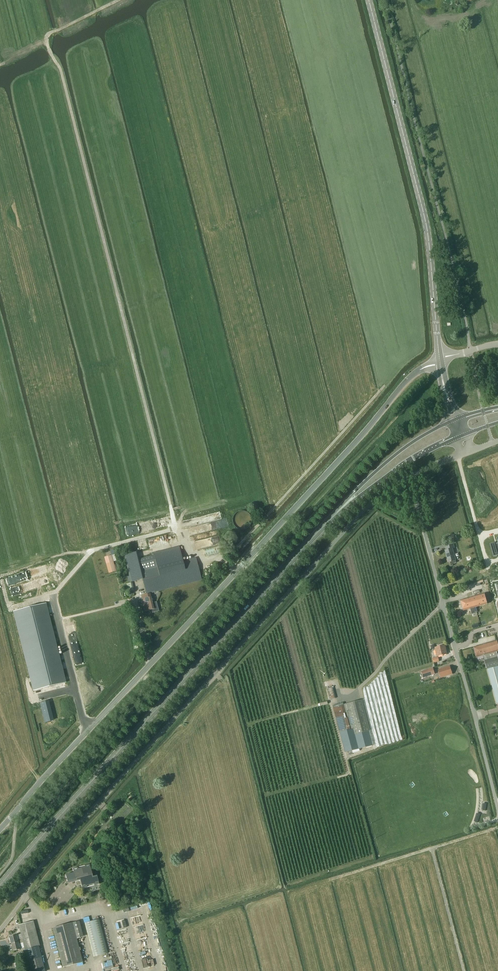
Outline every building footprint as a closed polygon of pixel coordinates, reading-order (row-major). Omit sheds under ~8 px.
[(448,562),(451,562),(451,564),(456,563),(456,560),(452,549),(454,548),(454,545),(445,547),(446,550),(445,550),(448,562)] [(143,579),(146,594),(150,593),(202,580),(196,558),(183,561),(179,546),(154,553),(154,556),(138,560),(136,552),(124,555),(131,582),(143,579)] [(220,546),(204,550),(206,556),(222,552),(220,546)] [(104,558),(108,574),(116,572),(112,556),(104,558)] [(153,603),(150,593),(146,594),(141,596),(141,597),(141,603),(143,603),(145,611),(151,610),(152,613),(159,611),(156,602),(153,603)] [(484,594),(460,600),(463,611),(470,609),(471,614),(477,612),(476,607),(484,605),(487,604),(484,594)] [(14,612),(23,648),(34,691),(65,683),(45,604),(14,612)] [(487,668),(497,665),(497,657),(497,652),(497,651),(497,644),(497,640),(473,647),(476,657),(483,655),(487,668)] [(435,648),(437,656),(447,654),(445,645),(435,648)] [(487,668),(487,669),(497,704),(497,703),(497,665),(487,668)] [(450,666),(439,670),(441,677),(452,674),(450,666)] [(421,673),(423,678),(435,674),(433,668),(421,673)] [(366,689),(380,745),(383,744),(369,688),(366,689)] [(363,691),(377,746),(380,746),(365,690),(363,691)] [(333,708),(345,753),(373,745),(369,731),(361,701),(344,705),(333,708)] [(50,703),(42,704),(49,727),(56,725),(54,716),(57,715),(53,708),(51,708),(50,703)] [(80,880),(82,888),(91,886),(97,884),(99,884),(97,875),(95,876),(93,876),(90,864),(81,866),(73,869),(76,881),(80,880)] [(108,953),(100,919),(85,923),(94,957),(108,953)] [(25,950),(38,946),(40,946),(34,921),(18,925),(22,938),(22,940),(23,943),(25,950)] [(83,962),(73,923),(52,928),(62,968),(83,962)] [(22,940),(22,938),(17,939),(16,935),(9,937),(11,944),(18,942),(18,941),(22,940)] [(19,944),(23,943),(22,940),(18,941),(18,942),(11,944),(13,951),(20,949),(19,944)]
